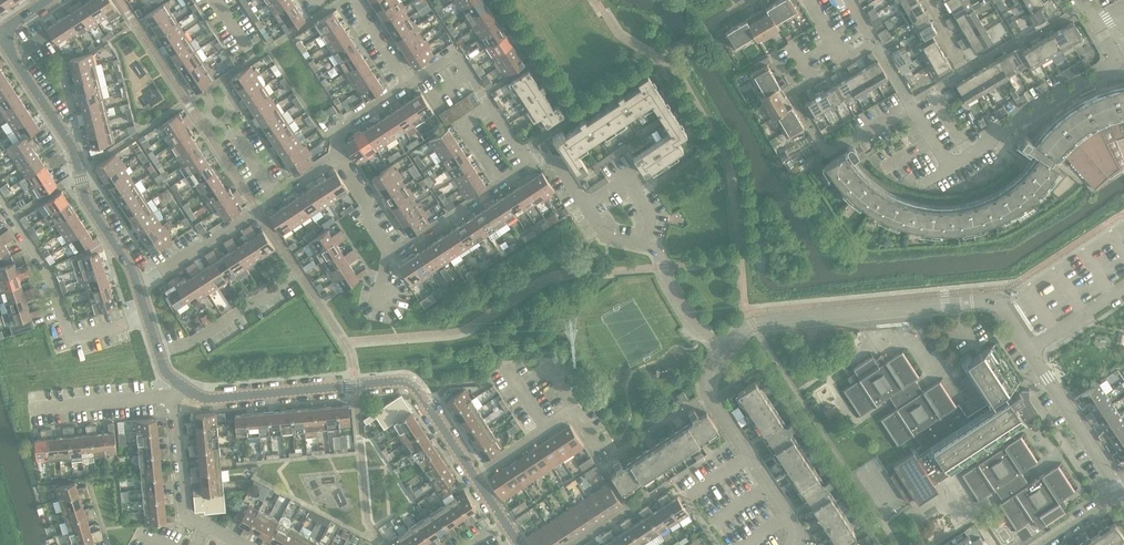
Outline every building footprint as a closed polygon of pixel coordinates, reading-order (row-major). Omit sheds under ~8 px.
[(86,3),(99,22),(108,16),(98,0),(91,0),(86,3)] [(108,16),(111,21),(121,14),(112,0),(98,0),(108,16)] [(267,4),(273,13),(293,0),(292,0),(273,0),(267,4)] [(293,0),(273,13),(280,22),(299,10),(293,0)] [(369,3),(372,7),(376,8),(377,11),(394,0),(373,0),(369,3)] [(377,11),(379,13),(378,17),(381,21),(405,6),(401,2),(400,3),(398,0),(394,0),(377,11)] [(462,9),(477,0),(456,0),(462,9)] [(462,9),(468,19),(487,6),(483,0),(477,0),(462,9)] [(725,27),(717,31),(725,44),(731,41),(735,49),(756,37),(759,42),(780,29),(777,24),(798,12),(793,4),(798,1),(798,0),(779,0),(771,5),(768,0),(761,0),(759,1),(763,9),(727,30),(725,26),(725,27)] [(896,1),(902,11),(919,1),(918,0),(898,0),(896,1)] [(945,5),(942,0),(936,4),(939,9),(945,5)] [(951,9),(966,0),(946,0),(951,9)] [(951,9),(957,19),(974,9),(971,5),(968,0),(966,0),(951,9)] [(1002,0),(997,3),(1001,10),(1006,7),(1002,0)] [(1021,3),(1027,13),(1044,3),(1042,0),(1026,0),(1021,3)] [(919,1),(902,11),(908,22),(925,12),(919,1)] [(978,1),(971,5),(974,9),(981,6),(978,1)] [(79,2),(74,5),(89,28),(99,22),(86,3),(82,6),(79,2)] [(151,23),(153,25),(172,13),(169,8),(170,7),(167,2),(144,17),(147,22),(151,23)] [(1044,3),(1027,13),(1033,24),(1050,14),(1044,3)] [(434,7),(437,12),(442,9),(438,4),(434,7)] [(71,13),(67,15),(80,34),(89,28),(74,5),(69,9),(71,13)] [(405,6),(381,21),(384,26),(388,27),(390,29),(409,17),(406,12),(408,11),(405,6)] [(487,6),(468,19),(474,28),(494,16),(487,6)] [(868,11),(870,16),(877,12),(874,8),(868,11)] [(442,9),(437,12),(441,17),(445,14),(442,9)] [(974,9),(957,19),(963,30),(980,20),(974,9)] [(299,10),(280,22),(286,32),(305,20),(299,10)] [(314,24),(321,34),(340,22),(333,12),(314,24)] [(877,12),(870,16),(873,21),(880,17),(877,12)] [(925,12),(908,22),(914,32),(931,22),(925,12)] [(172,13),(153,25),(159,35),(178,22),(172,13)] [(67,15),(58,22),(70,41),(80,34),(67,15)] [(1006,19),(1009,24),(1016,20),(1013,15),(1006,19)] [(494,16),(474,28),(481,38),(500,25),(494,16)] [(945,20),(948,25),(955,21),(952,16),(945,20)] [(409,17),(390,29),(391,32),(391,36),(394,40),(417,25),(414,20),(412,22),(409,17)] [(980,20),(963,30),(969,40),(986,30),(980,20)] [(1016,20),(1009,24),(1012,28),(1018,24),(1016,20)] [(955,21),(948,25),(951,29),(957,25),(955,21)] [(70,41),(58,22),(48,28),(60,47),(70,41)] [(178,22),(159,35),(165,44),(184,32),(178,22)] [(340,22),(321,34),(327,44),(346,31),(340,22)] [(914,32),(920,42),(933,35),(937,33),(931,22),(914,32)] [(1073,22),(1063,28),(1073,45),(1083,39),(1073,22)] [(446,26),(450,31),(454,28),(451,23),(446,26)] [(417,25),(394,40),(397,45),(400,46),(402,48),(421,36),(418,31),(420,30),(417,25)] [(500,25),(481,38),(487,47),(506,35),(500,25)] [(454,28),(450,31),(453,36),(458,33),(454,28)] [(880,32),(883,37),(889,33),(886,28),(880,32)] [(1063,28),(1052,34),(1062,51),(1065,55),(1075,49),(1073,45),(1063,28)] [(986,30),(969,40),(975,51),(992,41),(986,30)] [(346,31),(327,44),(333,53),(352,41),(346,31)] [(184,32),(165,44),(171,54),(190,41),(184,32)] [(447,33),(441,37),(444,41),(450,37),(447,33)] [(889,33),(883,37),(885,41),(892,37),(889,33)] [(1052,34),(1042,40),(1052,57),(1062,51),(1052,34)] [(506,35),(487,47),(493,57),(512,44),(506,35)] [(920,42),(915,45),(922,56),(939,45),(933,35),(920,42)] [(421,36),(402,48),(404,51),(403,55),(406,59),(429,44),(426,39),(424,41),(421,36)] [(958,41),(960,45),(967,41),(964,37),(958,41)] [(1042,40),(1032,46),(1042,63),(1052,57),(1042,40)] [(190,41),(171,54),(177,63),(196,51),(190,41)] [(352,41),(333,53),(339,63),(358,50),(352,41)] [(967,41),(960,45),(963,50),(970,46),(967,41)] [(429,44),(406,59),(409,64),(413,65),(415,68),(434,55),(431,50),(433,49),(429,44)] [(512,44),(493,57),(496,61),(494,63),(497,67),(521,52),(518,47),(514,47),(512,44)] [(939,45),(922,56),(928,66),(945,56),(939,45)] [(1032,46),(1022,52),(1021,53),(1029,65),(1028,65),(1031,70),(1042,63),(1032,46)] [(1019,48),(1008,54),(1018,71),(1028,65),(1029,65),(1021,53),(1022,52),(1019,48)] [(892,53),(895,58),(902,54),(899,49),(892,53)] [(225,50),(219,54),(223,60),(229,56),(225,50)] [(358,50),(339,63),(346,72),(365,59),(358,50)] [(196,51),(177,63),(184,73),(203,60),(196,51)] [(521,52),(497,67),(501,72),(502,71),(506,76),(525,63),(523,61),(524,57),(521,52)] [(872,52),(868,55),(872,61),(876,59),(872,52)] [(70,59),(73,70),(95,65),(93,53),(70,59)] [(268,54),(264,56),(269,63),(273,60),(269,54),(268,54)] [(902,54),(895,58),(898,62),(904,58),(902,54)] [(1008,54),(998,60),(1008,77),(1018,71),(1008,54)] [(768,56),(755,64),(758,69),(750,74),(762,94),(757,97),(770,119),(775,116),(787,136),(804,126),(780,85),(785,83),(786,85),(789,83),(785,76),(777,81),(769,66),(772,64),(768,56)] [(945,56),(928,66),(934,77),(951,66),(945,56)] [(230,57),(225,60),(230,67),(234,64),(230,57)] [(1086,57),(1081,60),(1085,66),(1090,64),(1086,57)] [(365,59),(346,72),(352,81),(371,69),(365,59)] [(203,60),(184,73),(185,75),(184,79),(188,84),(211,68),(208,64),(206,65),(203,60)] [(998,60),(988,66),(998,83),(1008,77),(998,60)] [(1081,60),(1077,62),(1081,69),(1085,66),(1081,60)] [(856,61),(852,64),(855,71),(860,68),(856,61)] [(878,61),(867,67),(877,84),(888,78),(878,61)] [(275,64),(271,67),(277,76),(282,73),(275,64)] [(855,71),(852,64),(847,67),(851,73),(855,71)] [(95,65),(73,70),(76,81),(98,76),(95,65)] [(479,66),(475,69),(480,76),(485,72),(481,65),(479,66)] [(233,85),(236,90),(259,75),(256,70),(254,71),(251,66),(232,78),(234,81),(233,85)] [(988,66),(977,72),(987,89),(998,83),(988,66)] [(867,67),(857,73),(867,90),(877,84),(867,67)] [(211,68),(188,84),(191,88),(194,89),(196,92),(215,79),(212,74),(214,73),(211,68)] [(371,69),(352,81),(358,91),(377,78),(371,69)] [(529,69),(511,81),(543,128),(564,114),(558,104),(553,107),(543,91),(547,88),(544,83),(539,86),(529,69)] [(904,73),(907,78),(914,74),(911,69),(904,73)] [(1065,69),(1061,72),(1065,78),(1069,76),(1065,69)] [(0,72),(0,86),(8,80),(2,71),(0,72)] [(977,72),(967,79),(977,95),(987,89),(977,72)] [(1065,78),(1061,72),(1056,75),(1060,81),(1065,78)] [(857,73),(847,79),(857,96),(867,90),(857,73)] [(643,108),(652,102),(661,117),(642,129),(645,133),(664,121),(671,132),(662,138),(674,155),(684,149),(678,140),(687,134),(676,117),(678,116),(675,111),(673,112),(662,96),(665,95),(661,89),(659,91),(648,74),(638,81),(640,85),(632,91),(643,108)] [(831,76),(835,83),(840,80),(836,74),(831,76)] [(914,74),(907,78),(910,83),(916,79),(914,74)] [(259,75),(236,90),(239,94),(243,95),(244,98),(264,85),(266,84),(265,84),(265,81),(261,76),(259,75)] [(98,76),(76,81),(79,92),(101,87),(98,76)] [(489,77),(483,81),(488,88),(493,84),(489,77)] [(377,78),(358,91),(364,101),(384,88),(377,78)] [(847,79),(836,85),(846,102),(857,96),(847,79)] [(977,95),(967,79),(956,85),(966,102),(977,95)] [(0,86),(0,99),(15,89),(8,80),(0,86)] [(825,80),(821,82),(825,89),(829,86),(825,80)] [(1045,81),(1040,84),(1044,91),(1048,88),(1045,81)] [(825,89),(821,82),(816,85),(820,92),(825,89)] [(1054,116),(1057,118),(1071,137),(1059,148),(1067,158),(1086,179),(1095,189),(1109,177),(1109,176),(1114,172),(1117,170),(1120,168),(1121,168),(1120,167),(1119,164),(1118,164),(1117,161),(1117,160),(1116,160),(1112,152),(1112,151),(1110,149),(1110,148),(1108,145),(1109,145),(1106,140),(1112,138),(1116,136),(1117,138),(1116,138),(1116,139),(1119,138),(1123,137),(1123,82),(1113,84),(1096,90),(1098,93),(1092,96),(1084,100),(1082,96),(1068,105),(1054,116)] [(1044,91),(1040,84),(1035,87),(1039,93),(1044,91)] [(264,85),(244,98),(251,107),(270,95),(264,85)] [(836,85),(826,91),(836,108),(846,102),(836,85)] [(101,87),(79,92),(81,103),(103,98),(101,87)] [(810,98),(814,95),(810,88),(806,91),(810,98)] [(0,99),(0,109),(2,111),(21,99),(15,89),(0,99)] [(474,91),(468,95),(475,106),(481,103),(474,91)] [(617,131),(636,118),(634,114),(643,108),(632,91),(625,95),(622,91),(610,99),(612,104),(603,110),(617,131)] [(826,91),(816,97),(826,114),(836,108),(826,91)] [(421,93),(412,100),(424,119),(434,113),(421,93)] [(494,97),(498,104),(502,101),(498,94),(494,97)] [(1024,94),(1019,96),(1023,103),(1028,100),(1024,94)] [(270,95),(251,107),(257,117),(276,104),(270,95)] [(468,95),(462,99),(470,110),(475,106),(468,95)] [(1023,103),(1019,96),(1015,99),(1019,106),(1023,103)] [(826,114),(816,97),(805,104),(815,121),(826,114)] [(103,98),(81,103),(84,114),(106,109),(103,98)] [(21,99),(2,111),(8,121),(27,108),(21,99)] [(462,99),(457,103),(464,114),(470,110),(462,99)] [(412,100),(402,106),(415,125),(424,119),(412,100)] [(502,101),(498,104),(502,110),(506,107),(502,101)] [(457,103),(451,107),(458,118),(464,114),(457,103)] [(276,104),(257,117),(263,126),(282,114),(276,104)] [(326,110),(330,116),(337,111),(333,105),(326,110)] [(402,106),(393,112),(405,131),(415,125),(402,106)] [(1003,106),(999,108),(1003,115),(1007,112),(1003,106)] [(451,107),(445,110),(453,122),(458,118),(451,107)] [(27,108),(8,121),(14,130),(33,118),(27,108)] [(1003,115),(999,108),(994,111),(998,118),(1003,115)] [(106,109),(84,114),(87,125),(109,120),(106,109)] [(453,122),(445,110),(439,114),(447,125),(453,122)] [(586,146),(595,140),(597,144),(617,131),(603,110),(594,116),(591,112),(578,120),(581,124),(575,128),(586,146)] [(971,111),(967,114),(970,120),(975,118),(971,111)] [(163,124),(169,133),(190,120),(187,114),(183,117),(180,112),(163,124)] [(393,112),(383,119),(396,138),(405,131),(393,112)] [(282,114),(263,126),(269,136),(288,123),(282,114)] [(14,130),(20,139),(20,140),(26,136),(26,137),(40,128),(33,118),(14,130)] [(827,164),(825,165),(831,175),(837,182),(834,184),(836,186),(839,184),(845,191),(853,198),(861,205),(869,210),(867,213),(869,214),(871,212),(879,216),(889,221),(899,224),(908,227),(907,230),(910,231),(911,228),(920,230),(931,231),(941,231),(951,231),(951,235),(954,234),(953,231),(963,230),(973,228),(983,225),(992,222),(994,225),(996,224),(995,221),(1004,217),(1013,212),(1022,206),(1029,201),(1031,203),(1034,201),(1031,199),(1038,193),(1046,185),(1052,177),(1059,167),(1051,163),(1055,157),(1062,162),(1067,158),(1059,148),(1071,137),(1057,118),(1043,127),(1042,128),(1033,140),(1026,135),(1023,139),(1020,144),(1019,145),(1017,147),(1016,148),(1032,159),(1031,160),(1025,167),(1027,169),(1022,175),(1015,181),(1008,187),(1001,191),(993,196),(985,199),(976,202),(968,205),(959,206),(950,207),(942,208),(933,207),(924,206),(915,204),(906,202),(898,199),(890,195),(883,190),(875,186),(868,180),(862,174),(857,168),(859,166),(853,159),(859,155),(859,154),(856,150),(854,147),(849,151),(848,151),(827,164)] [(982,118),(978,121),(982,127),(986,125),(982,118)] [(383,119),(374,125),(387,144),(396,138),(383,119)] [(109,120),(87,125),(89,136),(112,131),(109,120)] [(169,133),(175,142),(175,143),(190,134),(193,132),(190,127),(194,125),(190,120),(169,133)] [(288,123),(269,136),(276,145),(295,133),(288,123)] [(135,125),(127,127),(128,130),(131,134),(136,131),(135,125)] [(374,125),(365,131),(377,150),(387,144),(374,125)] [(436,126),(431,129),(434,134),(439,130),(436,126)] [(429,141),(436,151),(455,138),(448,128),(429,141)] [(575,128),(566,134),(563,130),(553,137),(563,154),(561,155),(565,160),(567,159),(578,175),(588,168),(577,152),(586,146),(575,128)] [(434,134),(431,129),(426,133),(429,137),(434,134)] [(112,131),(89,136),(92,148),(114,142),(112,131)] [(358,132),(353,135),(369,158),(374,155),(372,153),(377,150),(365,131),(362,133),(358,132)] [(295,133),(276,145),(282,154),(301,142),(295,133)] [(175,143),(175,142),(170,145),(177,155),(196,143),(190,134),(175,143)] [(369,158),(353,135),(349,138),(348,142),(345,144),(358,163),(363,160),(364,161),(369,158)] [(7,148),(13,158),(36,143),(33,138),(29,140),(26,137),(26,136),(20,140),(20,139),(7,148)] [(417,138),(412,142),(415,146),(420,143),(417,138)] [(455,138),(436,151),(442,160),(461,147),(455,138)] [(662,138),(653,144),(651,140),(631,153),(645,174),(654,168),(657,172),(670,164),(667,159),(674,155),(662,138)] [(542,152),(553,154),(545,141),(538,145),(542,152)] [(301,142),(282,154),(283,157),(283,161),(286,165),(309,150),(306,146),(304,147),(301,142)] [(415,146),(412,142),(407,145),(410,150),(415,146)] [(36,143),(13,158),(19,168),(38,155),(36,151),(40,148),(36,143)] [(177,155),(183,165),(202,152),(196,143),(177,155)] [(613,152),(615,157),(628,149),(625,144),(613,152)] [(461,147),(442,160),(448,169),(467,157),(461,147)] [(309,150),(286,165),(289,170),(293,171),(295,174),(314,161),(310,156),(312,155),(309,150)] [(398,150),(393,154),(396,159),(401,155),(398,150)] [(147,158),(143,151),(138,154),(143,161),(147,158)] [(779,154),(782,161),(783,160),(788,157),(785,151),(779,154)] [(183,165),(180,167),(186,177),(189,174),(208,162),(202,152),(183,165)] [(98,173),(101,178),(124,163),(121,158),(119,160),(116,154),(97,167),(99,170),(98,173)] [(396,159),(393,154),(388,157),(391,162),(396,159)] [(414,157),(417,163),(422,160),(418,154),(414,157)] [(597,172),(601,169),(600,167),(613,159),(610,154),(593,165),(597,172)] [(38,155),(19,168),(25,177),(45,165),(38,155)] [(467,157),(448,169),(454,179),(473,166),(467,157)] [(422,160),(417,163),(421,168),(425,165),(422,160)] [(208,162),(189,174),(186,177),(192,186),(196,184),(215,171),(208,162)] [(124,163),(101,178),(104,183),(108,184),(110,186),(129,174),(126,169),(127,168),(124,163)] [(45,165),(25,177),(32,187),(51,174),(45,165)] [(374,184),(377,189),(400,174),(397,169),(395,170),(392,165),(373,178),(375,181),(374,184)] [(414,165),(409,168),(415,178),(421,174),(414,165)] [(473,166),(454,179),(460,188),(480,176),(473,166)] [(331,175),(327,178),(339,197),(349,191),(334,168),(329,172),(331,175)] [(215,171),(196,184),(202,193),(221,181),(215,171)] [(536,173),(531,176),(546,199),(551,196),(550,194),(555,191),(542,172),(540,174),(536,173)] [(51,174),(32,187),(38,196),(57,184),(51,174)] [(129,174),(110,186),(116,196),(135,183),(129,174)] [(400,174),(377,189),(380,194),(384,194),(385,197),(405,184),(402,180),(403,179),(400,174)] [(424,179),(427,184),(432,180),(429,175),(424,179)] [(480,176),(460,188),(467,198),(486,186),(480,176)] [(526,183),(523,185),(536,204),(540,201),(542,203),(546,199),(531,176),(526,179),(526,183)] [(586,190),(585,191),(592,192),(609,181),(606,177),(590,187),(586,190)] [(327,178),(317,184),(330,203),(339,197),(327,178)] [(432,180),(427,184),(430,188),(435,184),(432,180)] [(221,181),(202,193),(208,203),(227,190),(221,181)] [(587,182),(582,185),(586,190),(590,187),(587,182)] [(135,183),(116,196),(122,205),(141,193),(135,183)] [(317,184),(308,191),(321,210),(330,203),(317,184)] [(405,184),(385,197),(387,199),(386,203),(390,208),(413,193),(410,188),(408,189),(405,184)] [(523,185),(514,191),(526,210),(536,204),(523,185)] [(227,190),(208,203),(214,212),(219,209),(240,195),(237,190),(233,193),(230,188),(227,190)] [(43,204),(49,214),(69,201),(62,191),(43,204)] [(308,191),(299,197),(311,216),(321,210),(308,191)] [(514,191),(504,197),(517,216),(526,210),(514,191)] [(438,195),(442,201),(446,198),(443,192),(438,195)] [(141,193),(122,205),(128,215),(147,202),(141,193)] [(413,193),(390,208),(393,213),(396,213),(398,216),(417,203),(414,199),(416,197),(413,193)] [(240,195),(219,209),(225,219),(243,208),(240,203),(244,201),(240,195)] [(299,197),(289,203),(302,222),(311,216),(299,197)] [(504,197),(495,203),(507,222),(517,216),(504,197)] [(446,198),(442,201),(445,206),(450,203),(446,198)] [(147,202),(128,215),(134,224),(157,209),(158,208),(152,199),(147,202)] [(69,201),(49,214),(56,223),(75,211),(69,201)] [(289,203),(280,209),(292,228),(302,222),(289,203)] [(417,203),(398,216),(400,218),(399,222),(402,227),(425,212),(422,207),(420,208),(417,203)] [(495,203),(485,209),(498,229),(507,222),(495,203)] [(351,204),(346,207),(349,212),(355,209),(351,204)] [(349,212),(346,207),(341,211),(344,216),(349,212)] [(292,228),(280,209),(275,212),(273,208),(267,212),(282,235),(292,228)] [(566,208),(560,212),(563,217),(569,213),(566,208)] [(157,209),(134,224),(141,233),(160,221),(163,218),(164,216),(159,209),(158,210),(157,209)] [(498,229),(485,209),(476,216),(488,235),(498,229)] [(75,211),(56,223),(62,233),(81,220),(75,211)] [(425,212),(402,227),(405,231),(409,232),(411,235),(430,223),(426,217),(428,216),(425,212)] [(555,214),(546,219),(547,221),(550,225),(559,220),(555,214)] [(333,216),(327,220),(330,225),(336,221),(333,216)] [(476,216),(466,222),(479,241),(488,235),(476,216)] [(81,220),(62,233),(68,242),(87,230),(81,220)] [(330,225),(327,220),(322,223),(325,228),(330,225)] [(160,221),(141,233),(142,236),(141,240),(145,244),(168,229),(165,224),(163,226),(160,221)] [(170,221),(165,224),(168,229),(173,226),(170,221)] [(550,225),(547,221),(541,224),(544,229),(550,225)] [(466,222),(457,228),(469,247),(479,241),(466,222)] [(251,225),(247,227),(266,256),(276,249),(263,230),(257,234),(251,225)] [(249,239),(244,243),(256,262),(266,256),(247,227),(243,230),(249,239)] [(457,228),(447,234),(460,254),(469,247),(457,228)] [(11,233),(8,229),(0,234),(0,240),(11,233)] [(168,229),(145,244),(148,249),(151,250),(153,253),(172,240),(169,235),(171,234),(168,229)] [(314,229),(308,232),(311,237),(317,233),(314,229)] [(87,230),(68,242),(74,252),(83,247),(85,250),(101,243),(97,236),(93,239),(87,230)] [(309,243),(315,252),(343,234),(341,230),(332,236),(328,230),(309,243)] [(533,230),(528,233),(531,238),(536,234),(533,230)] [(311,237),(308,232),(303,236),(306,240),(311,237)] [(0,240),(0,261),(11,256),(8,249),(5,243),(14,237),(11,233),(0,240)] [(531,238),(528,233),(523,237),(526,241),(531,238)] [(343,234),(315,252),(321,262),(340,249),(337,244),(346,238),(343,234)] [(447,234),(438,241),(450,260),(460,254),(447,234)] [(232,237),(228,240),(247,268),(256,262),(244,243),(239,246),(232,237)] [(225,255),(237,274),(240,279),(250,273),(247,268),(228,240),(224,243),(230,252),(225,255)] [(289,245),(292,250),(298,246),(295,241),(289,245)] [(438,241),(428,247),(441,266),(450,260),(438,241)] [(514,242),(509,246),(512,250),(517,247),(514,242)] [(72,259),(75,271),(102,262),(99,251),(104,250),(101,243),(85,250),(87,255),(72,259)] [(512,250),(509,246),(504,249),(507,254),(512,250)] [(428,247),(419,253),(431,272),(441,266),(428,247)] [(214,249),(209,252),(228,281),(237,274),(225,255),(220,259),(214,249)] [(340,249),(321,262),(327,271),(356,253),(353,249),(344,255),(340,249)] [(211,264),(206,268),(218,287),(228,281),(209,252),(205,255),(211,264)] [(356,253),(327,271),(334,281),(336,280),(353,268),(349,263),(358,257),(356,253)] [(413,254),(408,257),(423,280),(428,277),(427,275),(431,272),(419,253),(416,255),(413,254)] [(495,255),(490,258),(493,263),(498,259),(495,255)] [(0,261),(0,279),(29,270),(27,265),(17,268),(15,262),(14,262),(11,256),(0,261)] [(423,280),(408,257),(403,260),(402,264),(400,266),(412,285),(417,281),(418,283),(423,280)] [(493,263),(490,258),(484,262),(487,266),(493,263)] [(102,262),(75,271),(79,281),(84,280),(106,273),(102,262)] [(194,262),(190,265),(209,293),(218,287),(206,268),(200,271),(194,262)] [(192,277),(187,280),(196,294),(196,295),(199,299),(195,302),(198,307),(202,305),(199,299),(209,293),(190,265),(186,267),(192,277)] [(440,270),(444,276),(448,273),(445,267),(440,270)] [(476,267),(471,270),(474,275),(479,272),(476,267)] [(336,280),(342,290),(359,278),(368,272),(365,268),(356,274),(353,268),(336,280)] [(0,279),(0,284),(2,290),(22,284),(20,278),(30,275),(29,270),(0,279)] [(474,275),(471,270),(466,274),(469,279),(474,275)] [(106,273),(84,280),(87,290),(109,284),(106,273)] [(448,273),(444,276),(447,281),(452,278),(448,273)] [(178,276),(173,279),(187,301),(196,295),(196,294),(187,280),(185,277),(181,280),(178,276)] [(187,301),(173,279),(168,283),(170,287),(162,292),(165,298),(169,295),(177,307),(187,301)] [(320,282),(315,285),(319,291),(323,288),(320,282)] [(22,284),(2,290),(5,301),(35,291),(34,287),(23,290),(22,284)] [(109,284),(87,290),(91,301),(113,294),(109,284)] [(256,285),(250,288),(255,294),(260,291),(256,285)] [(35,291),(5,301),(9,312),(28,306),(26,300),(37,296),(35,291)] [(326,292),(321,295),(325,301),(330,297),(326,292)] [(246,293),(240,297),(243,302),(249,298),(246,293)] [(113,294),(91,301),(94,312),(116,306),(113,294)] [(234,298),(229,300),(233,306),(237,303),(234,298)] [(426,298),(420,301),(424,308),(430,304),(426,298)] [(28,306),(9,312),(2,314),(6,325),(9,324),(13,334),(35,327),(32,317),(32,316),(42,313),(41,308),(30,312),(28,306)] [(210,316),(203,321),(206,325),(213,321),(210,316)] [(994,344),(973,358),(966,362),(992,401),(1020,383),(994,344)] [(852,384),(844,389),(861,415),(890,396),(897,408),(881,419),(897,444),(898,444),(914,434),(922,446),(893,465),(897,471),(890,476),(907,502),(914,497),(918,503),(938,490),(934,484),(949,474),(931,445),(932,444),(930,441),(941,434),(932,420),(939,415),(940,417),(952,408),(953,409),(956,406),(939,381),(923,391),(915,379),(919,377),(902,351),(886,362),(881,356),(875,360),(873,356),(853,369),(856,372),(848,378),(852,384)] [(755,381),(745,388),(738,393),(745,403),(762,391),(755,381)] [(734,387),(738,393),(745,388),(742,383),(734,387)] [(1085,400),(1088,405),(1105,393),(1099,383),(1075,399),(1078,403),(1083,400),(1085,400)] [(447,401),(454,411),(471,399),(465,389),(447,401)] [(941,434),(930,441),(932,444),(931,445),(949,474),(975,457),(978,463),(979,463),(980,465),(986,460),(977,446),(996,434),(1000,440),(1026,424),(1025,422),(1034,415),(1038,413),(1029,399),(1029,389),(1021,389),(1021,390),(1020,391),(1009,398),(971,423),(959,404),(956,406),(953,409),(952,408),(940,417),(939,415),(932,420),(941,434)] [(683,391),(677,395),(681,402),(688,398),(683,391)] [(762,391),(745,403),(751,412),(768,401),(762,391)] [(1085,415),(1088,419),(1112,403),(1105,393),(1088,405),(1092,409),(1091,411),(1085,415)] [(384,429),(394,423),(394,422),(411,411),(412,411),(402,395),(363,419),(366,424),(376,417),(384,429)] [(471,399),(454,411),(460,420),(477,409),(471,399)] [(768,401),(751,412),(757,422),(774,410),(768,401)] [(1112,403),(1088,419),(1091,423),(1096,419),(1099,420),(1102,425),(1119,413),(1112,403)] [(349,405),(337,406),(339,427),(351,425),(349,405)] [(337,406),(326,407),(328,428),(339,427),(337,406)] [(326,407),(314,408),(316,429),(328,428),(326,407)] [(314,408),(303,409),(305,430),(316,429),(314,408)] [(303,409),(292,410),(294,431),(305,430),(303,409)] [(477,409),(460,420),(466,429),(484,418),(477,409)] [(694,409),(688,412),(694,421),(697,419),(700,417),(694,409)] [(292,410),(280,411),(282,432),(294,431),(292,410)] [(781,420),(774,410),(757,422),(763,431),(781,420)] [(280,411),(269,412),(271,433),(282,432),(280,411)] [(394,422),(394,423),(400,432),(417,421),(411,411),(394,422)] [(269,412),(258,413),(260,434),(271,433),(269,412)] [(707,412),(700,417),(697,419),(708,436),(718,430),(707,412)] [(788,412),(782,416),(781,416),(797,439),(803,435),(788,412)] [(187,422),(187,428),(217,425),(216,413),(196,415),(196,421),(187,422)] [(258,413),(247,414),(249,435),(260,434),(258,413)] [(1101,439),(1123,424),(1123,421),(1119,413),(1102,425),(1105,429),(1104,431),(1099,435),(1101,439)] [(249,435),(247,414),(235,416),(237,436),(249,435)] [(484,418),(466,429),(472,439),(490,427),(484,418)] [(136,421),(137,432),(167,430),(167,424),(157,425),(157,419),(136,421)] [(694,421),(688,425),(687,425),(699,443),(708,436),(697,419),(694,421)] [(763,431),(769,440),(787,429),(781,420),(763,431)] [(417,421),(400,432),(406,442),(424,430),(417,421)] [(109,432),(103,433),(105,454),(117,453),(114,423),(108,423),(109,432)] [(96,424),(91,425),(94,455),(105,454),(103,433),(97,434),(96,424)] [(1101,439),(1104,443),(1110,439),(1112,440),(1115,445),(1123,438),(1123,424),(1101,439)] [(87,435),(81,435),(83,456),(94,455),(91,425),(86,425),(87,435)] [(217,425),(187,428),(188,433),(197,432),(198,438),(218,436),(217,425)] [(699,443),(687,425),(678,431),(689,449),(699,443)] [(570,426),(560,433),(573,454),(584,447),(570,426)] [(64,437),(58,437),(60,458),(71,457),(68,427),(63,428),(64,437)] [(74,427),(68,427),(71,457),(83,456),(81,435),(75,436),(74,427)] [(490,427),(472,439),(479,448),(496,437),(490,427)] [(49,459),(46,429),(41,430),(42,439),(35,440),(37,460),(49,459)] [(51,429),(46,429),(49,459),(60,458),(58,437),(52,438),(51,429)] [(769,440),(776,450),(793,438),(787,429),(769,440)] [(167,430),(137,432),(138,444),(159,442),(158,436),(168,435),(167,430)] [(424,430),(406,442),(412,451),(430,440),(424,430)] [(689,449),(678,431),(668,437),(680,455),(689,449)] [(560,433),(550,439),(563,460),(573,454),(560,433)] [(978,463),(962,474),(979,499),(995,489),(1003,501),(999,503),(1016,529),(1033,518),(1039,528),(1065,511),(1063,508),(1067,505),(1063,499),(1075,491),(1058,465),(1029,484),(1021,472),(1037,461),(1020,436),(1004,446),(1000,440),(996,434),(977,446),(986,460),(980,465),(979,463),(978,463)] [(189,445),(189,450),(219,447),(218,436),(198,438),(198,444),(189,445)] [(496,437),(479,448),(485,458),(503,447),(496,437)] [(680,455),(668,437),(659,444),(670,461),(680,455)] [(799,448),(793,438),(776,450),(782,459),(799,448)] [(1114,459),(1123,453),(1123,438),(1115,445),(1118,449),(1117,451),(1112,455),(1114,459)] [(550,439),(540,446),(553,467),(563,460),(550,439)] [(430,440),(412,451),(419,461),(436,449),(430,440)] [(159,442),(138,444),(139,455),(169,452),(169,447),(160,448),(159,442)] [(670,461),(659,444),(649,450),(661,467),(670,461)] [(540,446),(530,452),(543,473),(553,467),(540,446)] [(219,447),(189,450),(190,455),(199,455),(200,461),(221,459),(219,447)] [(799,448),(782,459),(788,469),(805,457),(799,448)] [(436,449),(419,461),(425,470),(442,459),(436,449)] [(661,467),(649,450),(640,456),(651,474),(661,467)] [(169,452),(139,455),(140,466),(161,464),(161,458),(170,457),(169,452)] [(530,452),(519,459),(533,480),(543,473),(530,452)] [(1114,459),(1117,463),(1123,460),(1123,453),(1114,459)] [(651,474),(640,456),(630,462),(642,480),(651,474)] [(805,457),(788,469),(794,478),(812,467),(805,457)] [(618,458),(613,462),(618,470),(621,468),(624,467),(618,458)] [(191,467),(192,473),(222,470),(221,459),(200,461),(200,466),(191,467)] [(442,459),(425,470),(431,480),(448,468),(442,459)] [(519,459),(509,465),(523,487),(533,480),(519,459)] [(630,462),(624,467),(621,468),(632,486),(642,480),(630,462)] [(161,464),(140,466),(142,478),(172,475),(171,470),(162,470),(161,464)] [(509,465),(499,472),(513,493),(523,487),(509,465)] [(818,476),(817,474),(812,467),(794,478),(801,488),(818,476)] [(448,468),(431,480),(438,490),(455,478),(448,468)] [(621,468),(618,470),(616,471),(611,475),(622,492),(632,486),(621,468)] [(825,469),(819,473),(834,496),(840,492),(825,469)] [(222,470),(192,473),(192,478),(201,477),(202,483),(223,481),(222,470)] [(513,493),(499,472),(489,479),(503,500),(513,493)] [(172,475),(142,478),(143,489),(163,487),(163,481),(172,480),(172,475)] [(801,488),(807,497),(824,486),(818,476),(801,488)] [(193,490),(194,495),(224,493),(224,492),(223,481),(202,483),(203,489),(193,490)] [(254,481),(251,487),(256,490),(260,484),(254,481)] [(56,488),(59,500),(88,491),(87,486),(78,488),(76,482),(56,488)] [(608,484),(598,490),(611,512),(622,505),(608,484)] [(807,497),(813,507),(830,495),(824,486),(807,497)] [(163,487),(143,489),(144,500),(174,497),(173,492),(164,493),(163,487)] [(598,490),(588,497),(601,518),(611,512),(598,490)] [(88,491),(59,500),(63,510),(83,504),(81,499),(90,496),(88,491)] [(224,493),(194,495),(195,512),(205,511),(205,514),(226,512),(224,492),(224,493)] [(465,492),(455,498),(472,523),(476,520),(471,512),(477,509),(465,492)] [(667,493),(662,495),(679,521),(689,514),(678,497),(672,500),(667,493)] [(663,506),(658,509),(670,527),(679,521),(662,495),(658,498),(663,506)] [(837,505),(830,495),(813,507),(819,516),(837,505)] [(174,497),(144,500),(145,511),(166,510),(165,504),(174,503),(174,497)] [(588,497),(578,504),(591,525),(601,518),(588,497)] [(455,498),(446,504),(457,522),(462,518),(467,526),(472,523),(455,498)] [(83,504),(63,510),(66,521),(95,512),(93,507),(84,510),(83,504)] [(446,504),(436,510),(453,536),(457,533),(452,525),(457,522),(446,504)] [(578,504),(568,510),(581,531),(591,525),(578,504)] [(241,534),(245,537),(259,510),(249,505),(239,523),(245,526),(241,534)] [(648,505),(643,508),(660,533),(670,527),(658,509),(653,513),(648,505)] [(837,505),(819,516),(825,526),(843,514),(837,505)] [(644,519),(639,522),(651,539),(660,533),(643,508),(639,511),(644,519)] [(166,510),(145,511),(146,523),(176,521),(175,515),(166,515),(166,510)] [(259,510),(245,537),(250,539),(254,531),(260,534),(269,516),(259,510)] [(310,510),(308,516),(318,521),(321,516),(310,510)] [(436,510),(427,517),(438,534),(443,531),(448,538),(453,536),(436,510)] [(568,510),(558,517),(571,538),(581,531),(568,510)] [(95,512),(66,521),(70,532),(89,526),(88,520),(97,517),(95,512)] [(843,514),(825,526),(832,535),(849,524),(843,514)] [(260,534),(265,537),(261,544),(267,544),(279,521),(269,516),(260,534)] [(267,544),(273,544),(274,542),(280,544),(289,526),(291,522),(291,520),(289,519),(286,517),(284,516),(282,517),(281,517),(279,521),(267,544)] [(321,516),(318,521),(328,526),(331,521),(321,516)] [(417,523),(432,544),(438,544),(433,537),(438,534),(427,517),(417,523)] [(558,517),(548,523),(561,544),(571,538),(558,517)] [(625,520),(641,544),(642,544),(651,539),(639,522),(634,525),(629,517),(625,520)] [(620,534),(627,544),(641,544),(625,520),(620,523),(625,531),(620,534)] [(408,529),(419,544),(421,544),(424,543),(426,544),(432,544),(417,523),(408,529)] [(538,530),(547,544),(560,544),(561,544),(548,523),(538,530)] [(1105,530),(1115,544),(1123,539),(1123,537),(1115,523),(1105,530)] [(832,535),(838,544),(856,534),(849,524),(832,535)] [(89,526),(70,532),(73,543),(102,534),(100,529),(91,532),(89,526)] [(280,544),(281,544),(292,544),(299,531),(289,526),(280,544)] [(292,544),(305,544),(309,537),(312,531),(303,526),(299,532),(299,531),(292,544)] [(343,529),(340,535),(346,538),(349,533),(343,529)] [(398,535),(405,544),(419,544),(408,529),(398,535)] [(538,530),(527,537),(532,544),(547,544),(538,530)] [(606,533),(614,544),(627,544),(620,534),(615,538),(610,530),(606,533)] [(1095,536),(1101,544),(1116,544),(1115,544),(1105,530),(1095,536)] [(606,533),(601,536),(606,543),(604,544),(614,544),(606,533)] [(73,543),(74,544),(96,544),(95,542),(103,539),(102,534),(73,543)] [(962,534),(956,538),(959,542),(964,538),(962,534)] [(353,535),(350,541),(356,544),(359,538),(353,535)] [(398,535),(388,542),(391,544),(405,544),(398,535)] [(982,542),(980,538),(974,541),(972,541),(969,536),(964,538),(959,542),(954,544),(977,544),(982,542)] [(1086,542),(1088,544),(1101,544),(1095,536),(1086,542)] [(305,544),(318,544),(320,542),(309,537),(305,544)]
